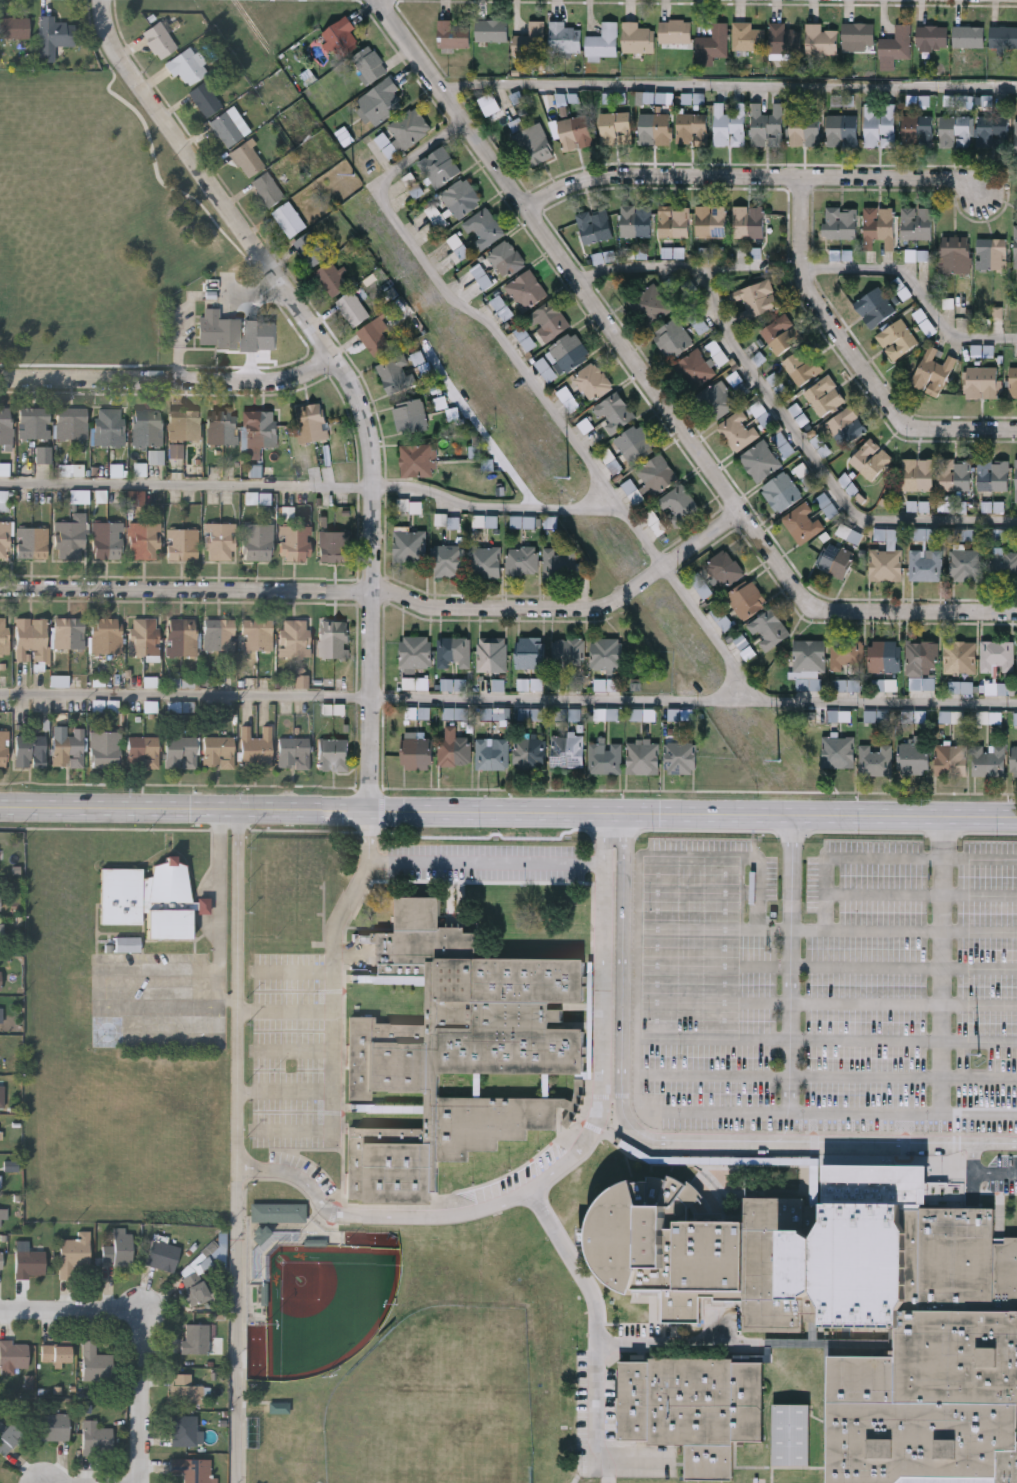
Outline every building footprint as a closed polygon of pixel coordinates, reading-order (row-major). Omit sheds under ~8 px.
[(39,18),(54,18),(54,25),(74,25),(74,47),(54,47),(54,64),(39,63),(39,18)] [(359,23),(349,59),(322,52),(328,26),(337,28),(340,18),(359,23)] [(28,41),(0,41),(0,19),(28,19),(28,41)] [(452,27),(469,27),(469,49),(438,49),(438,21),(452,21),(452,27)] [(507,42),(476,42),(476,21),(507,21),(507,42)] [(544,56),(513,56),(513,35),(528,35),(528,21),(544,21),(544,56)] [(691,44),(660,44),(660,21),(691,21),(691,44)] [(565,22),(565,29),(581,29),(581,52),(550,52),(550,22),(565,22)] [(160,62),(141,37),(158,23),(178,49),(160,62)] [(617,56),(587,56),(587,23),(617,23),(617,56)] [(623,23),(639,23),(639,29),(654,29),(654,53),(623,53),(623,23)] [(727,58),(696,58),(696,37),(713,37),(713,23),(727,23),(727,58)] [(751,23),(751,29),(765,29),(765,50),(732,50),(732,23),(751,23)] [(770,54),(770,23),(786,23),(786,31),(801,31),(801,54),(770,54)] [(838,31),(838,55),(807,55),(806,24),(821,24),(821,31),(838,31)] [(843,50),(843,24),(874,24),(874,50),(843,50)] [(880,39),(896,39),(896,25),(911,25),(911,59),(880,59),(880,39)] [(918,52),(918,27),(948,27),(948,52),(918,52)] [(984,27),(984,49),(954,49),(954,27),(984,27)] [(990,28),(1016,28),(1016,49),(990,49),(990,28)] [(369,86),(350,62),(370,47),(388,71),(369,86)] [(164,66),(191,48),(209,74),(188,88),(179,74),(173,79),(164,66)] [(403,106),(375,126),(357,101),(391,77),(398,87),(392,91),(403,106)] [(188,95),(204,83),(223,108),(207,120),(188,95)] [(499,107),(485,113),(477,97),(491,91),(499,107)] [(746,103),(745,146),(714,146),(715,103),(725,103),(725,114),(735,114),(735,103),(746,103)] [(784,104),(784,148),(752,147),(753,103),(763,103),(762,114),(773,115),(773,103),(784,104)] [(896,105),(895,148),(865,148),(866,105),(875,105),(875,116),(886,116),(886,105),(896,105)] [(404,151),(387,128),(415,107),(432,130),(404,151)] [(244,138),(227,150),(209,124),(226,113),(244,138)] [(631,143),(601,143),(601,113),(631,113),(631,143)] [(640,114),(671,114),(671,145),(640,145),(640,114)] [(677,144),(677,114),(707,114),(707,144),(677,144)] [(790,146),(790,114),(820,114),(820,146),(790,146)] [(558,122),(587,115),(594,146),(565,152),(558,122)] [(858,115),(858,146),(828,146),(828,115),(858,115)] [(932,115),(932,145),(903,145),(903,115),(932,115)] [(940,148),(940,117),(971,117),(971,148),(940,148)] [(1009,117),(1009,150),(979,150),(979,117),(1009,117)] [(552,153),(526,164),(511,130),(538,119),(552,153)] [(229,155),(248,142),(266,167),(248,180),(229,155)] [(434,189),(419,161),(446,147),(461,175),(434,189)] [(286,197),(270,209),(252,184),(268,172),(286,197)] [(441,193),(467,178),(483,205),(456,220),(441,193)] [(307,226),(291,239),(272,214),(288,202),(307,226)] [(425,214),(431,206),(449,222),(442,229),(425,214)] [(652,237),(621,237),(621,206),(652,206),(652,237)] [(726,207),(726,238),(696,238),(696,207),(726,207)] [(764,207),(764,239),(734,239),(734,207),(764,207)] [(463,224),(486,208),(505,234),(480,252),(473,241),(474,241),(463,224)] [(577,215),(606,208),(613,239),(583,245),(577,215)] [(658,239),(658,208),(690,208),(690,239),(658,239)] [(823,208),(856,208),(856,239),(823,239),(823,208)] [(896,251),(864,251),(864,208),(896,208),(896,251)] [(902,208),(933,208),(932,240),(902,240),(902,208)] [(293,244),(311,231),(328,257),(311,269),(293,244)] [(942,274),(942,237),(970,237),(970,274),(942,274)] [(1008,270),(978,270),(978,239),(1008,239),(1008,270)] [(526,266),(504,280),(487,254),(509,240),(526,266)] [(332,298),(315,273),(332,261),(349,287),(332,298)] [(471,269),(484,290),(493,283),(481,263),(471,269)] [(524,313),(506,288),(530,270),(548,296),(524,313)] [(729,292),(768,277),(779,306),(740,321),(729,292)] [(648,329),(629,303),(654,285),(673,311),(648,329)] [(871,329),(854,304),(879,287),(896,312),(871,329)] [(370,317),(353,329),(336,303),(353,291),(370,317)] [(515,314),(500,294),(491,301),(505,321),(515,314)] [(527,318),(551,300),(571,326),(546,344),(527,318)] [(1003,319),(1004,306),(994,306),(993,318),(1003,319)] [(239,349),(200,349),(200,310),(219,310),(219,321),(239,321),(239,349)] [(760,332),(785,314),(803,338),(779,357),(760,332)] [(388,329),(382,332),(391,347),(374,358),(357,332),(380,317),(388,329)] [(670,361),(652,336),(676,318),(695,343),(670,361)] [(876,336),(902,319),(919,344),(892,362),(876,336)] [(278,321),(244,320),(243,350),(277,351),(278,321)] [(514,331),(528,351),(537,345),(523,324),(514,331)] [(563,375),(547,350),(575,332),(591,357),(563,375)] [(995,356),(995,345),(974,345),(974,351),(981,351),(981,355),(995,356)] [(799,388),(782,362),(806,346),(824,371),(799,388)] [(957,360),(939,398),(911,385),(929,346),(941,351),(936,361),(944,365),(948,355),(957,360)] [(673,367),(697,349),(716,374),(693,392),(673,367)] [(376,366),(403,355),(415,385),(389,396),(376,366)] [(534,364),(550,383),(559,375),(544,356),(534,364)] [(573,378),(594,362),(613,388),(592,403),(573,378)] [(968,399),(968,367),(998,367),(998,399),(968,399)] [(804,393),(828,376),(847,400),(822,418),(804,393)] [(738,406),(714,422),(697,397),(721,380),(738,406)] [(558,391),(571,413),(581,407),(568,385),(558,391)] [(612,436),(604,426),(606,424),(594,408),(617,392),(637,418),(612,436)] [(422,399),(429,429),(399,436),(392,406),(422,399)] [(296,407),(325,404),(328,441),(299,443),(296,407)] [(868,430),(844,448),(826,424),(850,406),(868,430)] [(11,446),(0,446),(0,410),(11,410),(11,446)] [(19,410),(50,410),(50,441),(19,441),(19,410)] [(87,441),(57,441),(57,410),(87,410),(87,441)] [(124,447),(95,447),(95,410),(124,410),(124,447)] [(162,449),(133,449),(133,410),(163,411),(162,449)] [(169,442),(169,410),(200,410),(200,442),(169,442)] [(760,436),(737,454),(717,428),(741,410),(751,422),(750,423),(760,436)] [(259,449),(259,459),(246,460),(245,412),(277,411),(278,449),(259,449)] [(237,412),(237,447),(208,447),(208,412),(237,412)] [(614,442),(639,424),(657,449),(632,467),(614,442)] [(893,459),(873,482),(850,462),(871,439),(893,459)] [(757,484),(739,458),(765,441),(782,467),(757,484)] [(185,459),(184,444),(170,445),(171,459),(185,459)] [(400,445),(436,445),(436,477),(401,478),(400,445)] [(37,464),(36,450),(49,449),(50,463),(37,464)] [(150,465),(165,466),(165,451),(150,450),(150,465)] [(654,497),(637,472),(663,454),(680,479),(654,497)] [(933,492),(903,492),(903,460),(933,460),(933,492)] [(1009,491),(978,491),(978,460),(1010,460),(1009,491)] [(971,492),(940,492),(940,461),(971,461),(971,492)] [(111,478),(126,478),(126,465),(111,465),(111,478)] [(262,466),(251,465),(250,478),(262,478),(262,466)] [(760,487),(785,468),(805,494),(780,513),(760,487)] [(674,527),(659,499),(686,486),(700,513),(674,527)] [(146,491),(128,491),(128,507),(146,507),(146,491)] [(90,504),(90,492),(72,492),(72,504),(90,504)] [(246,504),(271,504),(271,493),(247,493),(246,504)] [(410,511),(410,499),(398,498),(398,510),(410,511)] [(907,511),(930,512),(930,501),(908,501),(907,511)] [(992,512),(1005,511),(1005,501),(983,502),(983,508),(992,508),(992,512)] [(411,513),(423,513),(423,502),(411,502),(411,513)] [(801,546),(781,521),(805,502),(825,527),(801,546)] [(282,522),(295,522),(295,507),(282,507),(282,522)] [(652,525),(658,536),(667,531),(659,515),(657,516),(654,512),(650,513),(655,524),(652,525)] [(486,527),(498,527),(498,516),(487,515),(486,527)] [(511,527),(534,528),(534,516),(511,516),(511,527)] [(545,528),(558,528),(558,516),(546,516),(545,528)] [(10,560),(0,560),(0,523),(10,523),(10,560)] [(55,560),(54,524),(84,524),(84,559),(55,560)] [(122,560),(92,560),(92,524),(122,524),(122,560)] [(858,533),(842,524),(837,533),(852,542),(858,533)] [(129,561),(129,525),(160,525),(160,561),(129,561)] [(235,525),(236,562),(206,562),(205,525),(235,525)] [(243,562),(243,526),(273,526),(273,562),(243,562)] [(282,528),(310,528),(310,562),(282,562),(282,528)] [(914,540),(940,541),(940,528),(915,528),(914,540)] [(17,562),(17,529),(48,529),(48,562),(17,562)] [(955,540),(978,540),(977,529),(955,529),(955,540)] [(994,541),(1006,541),(1006,529),(995,529),(994,541)] [(167,562),(167,531),(198,531),(198,562),(167,562)] [(427,532),(427,562),(394,562),(394,532),(427,532)] [(350,533),(350,564),(318,564),(318,533),(350,533)] [(816,568),(829,541),(856,554),(843,581),(816,568)] [(463,577),(436,577),(436,546),(463,546),(463,577)] [(501,548),(501,579),(471,579),(471,548),(501,548)] [(538,548),(538,576),(507,576),(507,548),(538,548)] [(577,579),(544,579),(544,548),(577,548),(577,579)] [(725,590),(704,567),(724,549),(745,572),(725,590)] [(943,581),(910,581),(910,550),(943,550),(943,581)] [(951,581),(951,550),(982,550),(982,581),(951,581)] [(902,581),(870,581),(870,551),(902,551),(902,581)] [(992,552),(1016,552),(1016,581),(992,581),(992,552)] [(704,599),(695,585),(703,579),(712,593),(704,599)] [(745,621),(727,596),(751,579),(768,604),(745,621)] [(766,653),(747,626),(772,608),(791,635),(766,653)] [(9,656),(0,656),(0,618),(9,618),(9,656)] [(84,651),(54,651),(54,619),(84,619),(84,651)] [(16,620),(47,620),(47,662),(16,662),(16,620)] [(92,620),(123,620),(123,656),(92,656),(92,620)] [(159,657),(131,657),(131,620),(159,620),(159,657)] [(197,620),(197,657),(167,657),(167,620),(197,620)] [(205,653),(205,620),(235,620),(235,653),(205,653)] [(285,659),(285,621),(309,621),(309,659),(285,659)] [(272,652),(242,652),(242,622),(272,622),(272,652)] [(349,622),(349,659),(320,659),(320,622),(349,622)] [(401,669),(401,637),(431,637),(431,669),(401,669)] [(471,669),(453,669),(438,669),(438,638),(471,638),(471,669)] [(507,673),(477,673),(477,638),(507,638),(507,673)] [(545,638),(544,670),(518,669),(518,638),(545,638)] [(584,665),(556,665),(556,638),(584,638),(584,665)] [(592,672),(592,639),(622,639),(622,672),(592,672)] [(825,641),(825,671),(794,671),(794,641),(825,641)] [(831,671),(831,642),(864,642),(864,671),(831,671)] [(901,642),(901,673),(871,673),(871,642),(901,642)] [(924,675),(907,675),(907,642),(938,642),(938,669),(924,669),(924,675)] [(976,674),(945,674),(945,642),(977,642),(976,674)] [(1015,673),(1002,673),(1002,667),(995,667),(995,673),(982,673),(982,642),(1015,642),(1015,673)] [(52,687),(69,688),(70,677),(52,676),(52,687)] [(309,689),(309,676),(296,676),(296,689),(309,689)] [(467,691),(467,679),(442,678),(441,690),(467,691)] [(544,678),(518,678),(518,690),(543,691),(544,678)] [(556,690),(582,691),(582,679),(557,678),(556,690)] [(594,680),(595,692),(620,691),(620,679),(594,680)] [(860,680),(836,679),(836,691),(860,692),(860,680)] [(898,679),(873,679),(873,691),(898,691),(898,679)] [(949,693),(974,694),(974,681),(949,681),(949,693)] [(1011,682),(986,683),(986,695),(1011,695),(1011,682)] [(469,720),(469,707),(444,707),(443,719),(469,720)] [(511,707),(481,708),(482,720),(511,719),(511,707)] [(543,708),(519,708),(519,720),(543,720),(543,708)] [(581,708),(569,708),(569,720),(581,720),(581,708)] [(619,708),(595,708),(595,720),(619,720),(619,708)] [(693,708),(669,709),(669,720),(693,720),(693,708)] [(632,720),(654,720),(654,709),(632,709),(632,720)] [(890,710),(865,710),(865,722),(890,722),(890,710)] [(940,722),(964,723),(965,711),(940,710),(940,722)] [(851,722),(851,711),(834,711),(834,721),(851,722)] [(979,723),(1002,724),(1002,712),(979,711),(979,723)] [(916,723),(927,722),(926,713),(915,714),(916,723)] [(457,738),(471,738),(471,764),(444,764),(444,727),(457,727),(457,738)] [(272,728),(272,771),(241,771),(241,728),(251,728),(251,739),(262,739),(262,728),(272,728)] [(54,738),(73,738),(73,731),(84,731),(84,770),(54,770),(54,738)] [(8,770),(0,770),(0,733),(8,733),(8,770)] [(91,771),(91,733),(120,733),(120,771),(91,771)] [(433,733),(433,769),(404,769),(404,733),(433,733)] [(584,737),(584,768),(552,768),(552,737),(584,737)] [(46,769),(16,769),(16,738),(46,738),(46,769)] [(822,738),(854,738),(854,769),(822,769),(822,738)] [(158,770),(128,770),(128,739),(158,739),(158,770)] [(166,739),(197,739),(197,770),(166,770),(166,739)] [(233,770),(204,770),(204,739),(233,739),(233,770)] [(309,739),(309,770),(279,770),(279,739),(309,739)] [(509,770),(476,770),(476,739),(509,739),(509,770)] [(545,770),(515,770),(515,739),(545,739),(545,770)] [(348,740),(348,772),(319,772),(319,740),(348,740)] [(659,775),(628,775),(628,742),(659,742),(659,775)] [(622,743),(622,775),(589,775),(589,743),(622,743)] [(696,743),(696,774),(666,774),(666,743),(696,743)] [(900,775),(900,743),(929,743),(929,775),(900,775)] [(893,776),(860,776),(860,745),(872,745),(872,752),(880,752),(880,745),(893,745),(893,776)] [(967,745),(967,776),(936,776),(936,745),(967,745)] [(1006,777),(973,777),(973,746),(985,746),(985,749),(1006,749),(1006,777)] [(99,868),(141,869),(141,877),(151,877),(151,863),(163,864),(163,855),(174,855),(174,864),(189,864),(188,939),(146,939),(146,924),(99,924),(99,868)] [(347,1017),(348,1101),(370,1101),(370,1093),(426,1094),(427,1129),(347,1127),(347,1205),(434,1205),(434,1191),(439,1191),(439,1160),(469,1161),(469,1150),(499,1150),(499,1140),(528,1140),(528,1129),(557,1130),(561,1130),(562,1098),(441,1096),(439,1072),(585,1074),(585,1028),(551,1028),(551,1022),(563,1022),(563,1003),(586,1003),(586,959),(476,958),(477,932),(466,933),(466,927),(440,927),(441,897),(397,897),(397,932),(373,932),(373,934),(353,934),(354,944),(380,944),(381,976),(428,977),(428,1025),(374,1025),(374,1018),(347,1017)] [(116,953),(141,953),(142,938),(117,937),(116,953)] [(585,1078),(576,1079),(576,1088),(586,1088),(585,1078)] [(5,1172),(19,1172),(19,1162),(5,1161),(5,1172)] [(1006,1237),(1016,1237),(1016,1482),(830,1482),(830,1470),(831,1402),(831,1356),(899,1357),(899,1327),(826,1327),(826,1330),(805,1331),(804,1333),(745,1333),(745,1300),(703,1300),(702,1324),(664,1323),(664,1292),(636,1291),(634,1295),(625,1290),(613,1282),(602,1270),(594,1252),(591,1235),(594,1217),(604,1202),(617,1188),(631,1180),(636,1179),(650,1180),(650,1176),(671,1180),(671,1175),(686,1184),(690,1181),(706,1198),(696,1208),(689,1208),(689,1220),(747,1221),(747,1197),(785,1198),(784,1229),(809,1231),(818,1239),(827,1221),(827,1201),(906,1202),(906,1209),(996,1208),(996,1243),(1007,1244),(1006,1237)] [(307,1205),(252,1204),(252,1223),(307,1223),(307,1205)] [(3,1227),(3,1220),(9,1220),(9,1209),(0,1210),(0,1227),(3,1227)] [(259,1247),(272,1233),(263,1225),(251,1238),(259,1247)] [(102,1264),(101,1245),(113,1245),(112,1227),(130,1227),(130,1264),(102,1264)] [(88,1230),(88,1265),(71,1265),(71,1277),(57,1277),(58,1238),(77,1238),(77,1230),(88,1230)] [(173,1271),(144,1264),(151,1237),(179,1244),(173,1271)] [(43,1249),(43,1275),(15,1275),(15,1249),(43,1249)] [(254,1249),(253,1278),(262,1278),(263,1249),(254,1249)] [(207,1299),(190,1304),(181,1274),(199,1269),(207,1299)] [(181,1353),(181,1322),(208,1322),(208,1353),(181,1353)] [(27,1369),(0,1369),(0,1339),(27,1339),(27,1369)] [(82,1339),(95,1339),(95,1353),(111,1353),(111,1380),(82,1380),(82,1339)] [(70,1361),(60,1361),(60,1363),(40,1363),(40,1343),(70,1343),(70,1361)] [(622,1362),(621,1439),(649,1440),(649,1445),(686,1445),(686,1480),(735,1481),(735,1442),(764,1441),(765,1362),(734,1363),(734,1358),(651,1359),(651,1362),(622,1362)] [(202,1403),(170,1403),(170,1372),(191,1372),(191,1383),(202,1383),(202,1403)] [(269,1414),(289,1414),(289,1404),(270,1403),(269,1414)] [(810,1465),(811,1404),(774,1404),(773,1465),(810,1465)] [(68,1412),(68,1439),(39,1439),(39,1412),(68,1412)] [(196,1445),(169,1445),(169,1415),(196,1415),(196,1445)] [(82,1419),(95,1419),(95,1427),(111,1427),(111,1453),(82,1453),(82,1419)] [(7,1452),(0,1452),(0,1425),(21,1425),(21,1444),(7,1444),(7,1452)] [(209,1458),(209,1482),(183,1482),(183,1473),(168,1473),(168,1457),(209,1458)]
